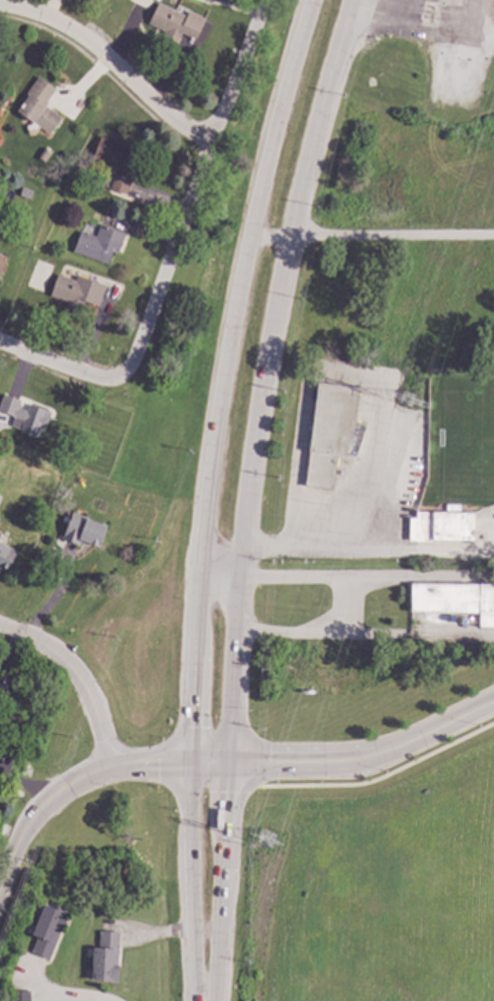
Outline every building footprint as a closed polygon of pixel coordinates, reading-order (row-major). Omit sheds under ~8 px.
[(156,2),(184,15),(187,11),(204,19),(191,47),(145,26),(156,2)] [(37,75),(13,111),(51,135),(63,117),(45,105),(56,87),(37,75)] [(99,136),(91,160),(115,168),(107,189),(127,196),(142,151),(99,136)] [(79,230),(94,235),(99,223),(124,232),(117,253),(110,251),(106,264),(71,252),(79,230)] [(8,256),(0,278),(0,253),(8,256)] [(56,274),(74,280),(76,274),(105,284),(98,307),(73,299),(71,304),(48,297),(56,274)] [(358,387),(354,422),(342,456),(335,455),(331,488),(304,485),(316,382),(358,387)] [(0,399),(0,412),(12,416),(8,426),(47,440),(56,414),(2,394),(0,399)] [(71,511),(61,540),(78,546),(79,544),(87,547),(88,545),(99,549),(108,524),(71,511)] [(472,540),(430,540),(430,542),(407,541),(408,517),(415,517),(415,511),(473,512),(472,540)] [(6,571),(16,551),(0,543),(0,568),(6,571)] [(479,583),(493,583),(493,627),(478,627),(478,613),(409,611),(410,583),(479,584),(479,583)] [(4,707),(9,682),(0,680),(0,706),(4,707)] [(67,913),(48,960),(29,952),(36,936),(30,934),(43,903),(67,913)] [(118,931),(116,964),(118,964),(117,982),(90,980),(92,947),(97,947),(98,930),(118,931)] [(28,990),(29,1000),(10,1000),(9,990),(28,990)]
